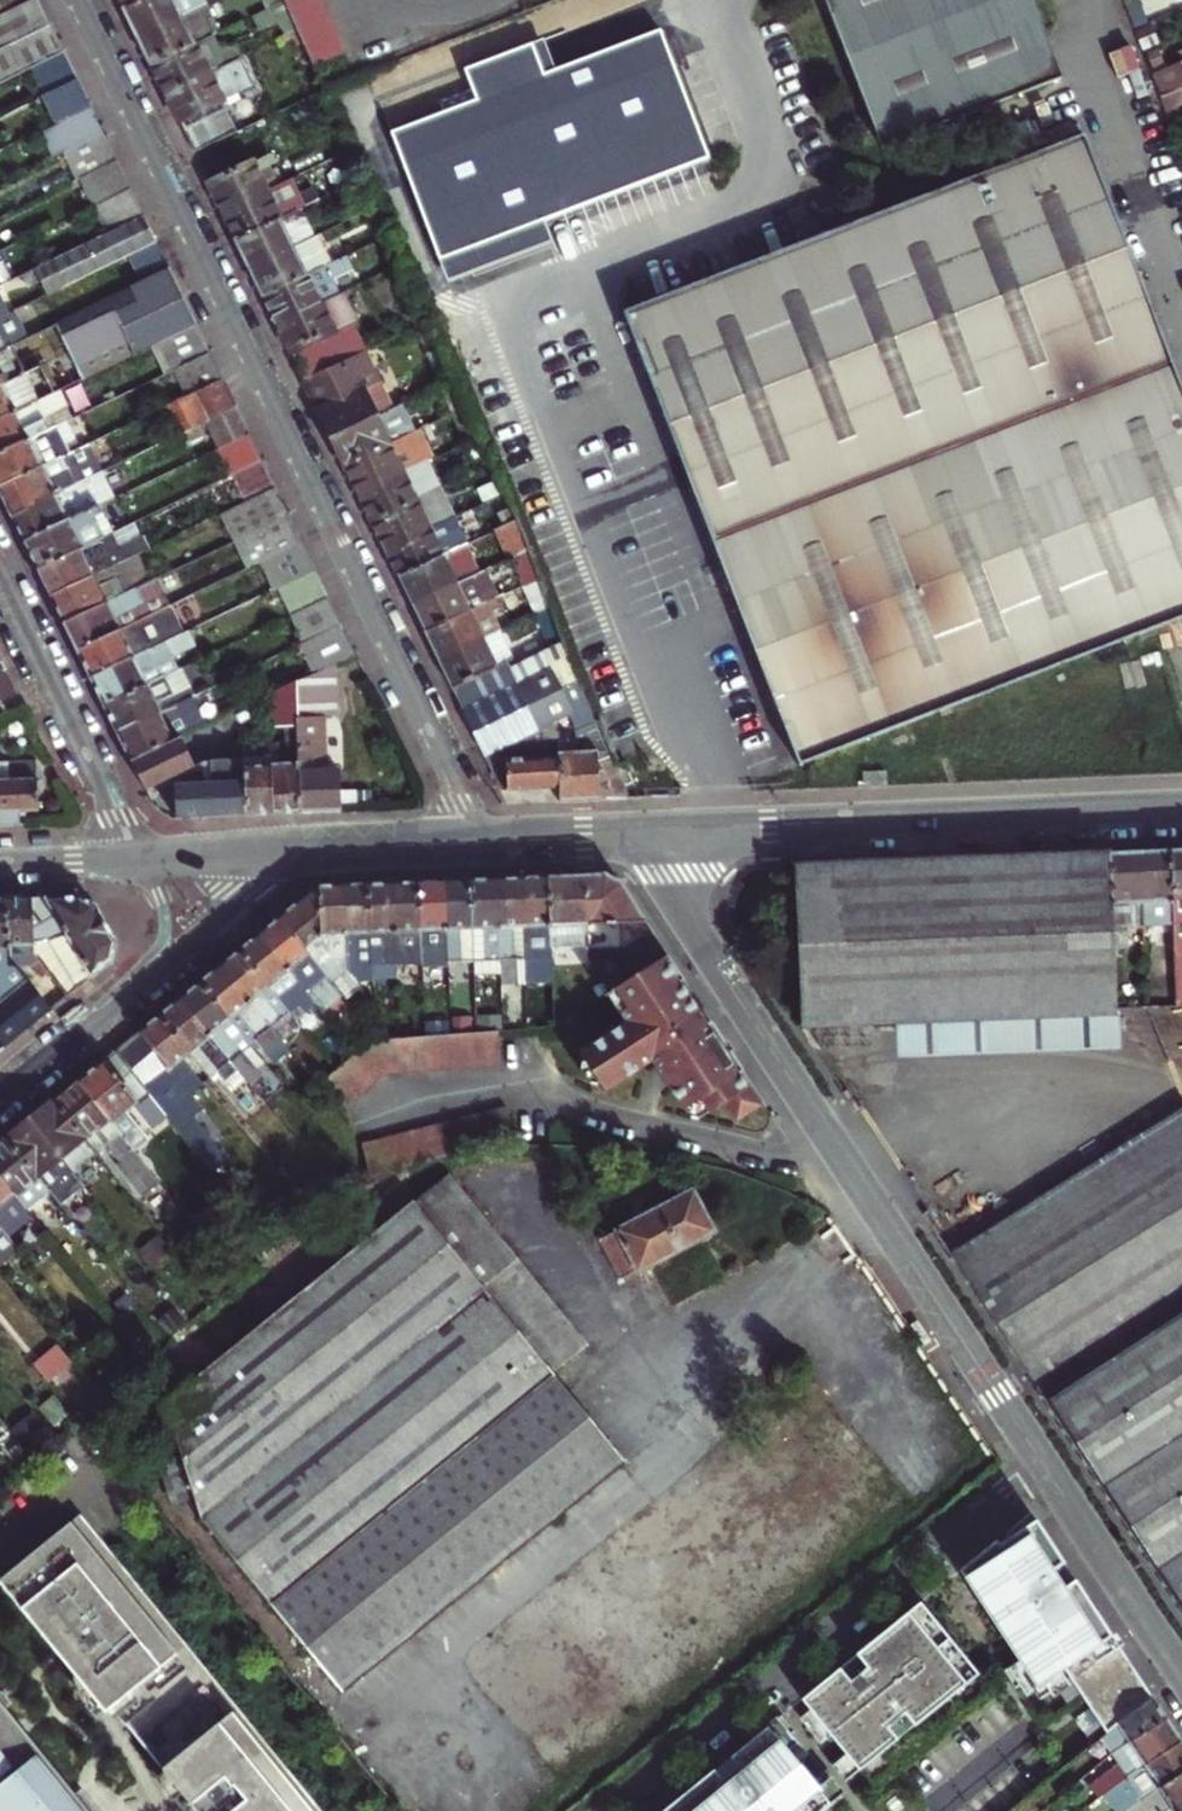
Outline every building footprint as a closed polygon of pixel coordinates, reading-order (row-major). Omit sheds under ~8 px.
[(47,0),(28,0),(0,14),(0,45),(55,17),(47,0)] [(126,4),(133,18),(139,31),(204,0),(134,0),(126,4)] [(139,31),(146,45),(153,60),(215,31),(222,27),(210,0),(204,0),(139,31)] [(292,0),(280,0),(258,10),(265,25),(282,17),(288,29),(301,23),(292,0)] [(301,23),(321,66),(349,52),(327,0),(292,0),(301,23)] [(882,140),(995,98),(1063,72),(1046,25),(1036,0),(829,0),(882,140)] [(0,45),(0,78),(40,58),(68,44),(55,17),(0,45)] [(711,150),(676,60),(662,22),(558,63),(546,32),(466,62),(478,93),(391,125),(439,253),(457,247),(462,262),(529,235),(523,221),(711,150)] [(227,57),(215,31),(153,60),(160,74),(166,87),(227,57)] [(79,65),(68,44),(40,58),(51,79),(79,65)] [(247,48),(227,57),(166,87),(180,116),(195,148),(240,126),(226,95),(260,78),(247,48)] [(82,72),(52,87),(64,114),(95,99),(82,72)] [(1168,89),(1174,103),(1181,100),(1181,83),(1168,89)] [(95,99),(64,114),(77,141),(108,126),(95,99)] [(121,154),(108,126),(77,141),(74,143),(88,170),(121,154)] [(1087,127),(1017,154),(822,228),(628,303),(710,520),(803,763),(1154,627),(1181,617),(1181,374),(1087,127)] [(269,185),(260,165),(271,160),(278,156),(275,147),(210,177),(216,191),(224,206),(269,185)] [(133,180),(121,154),(88,170),(85,172),(97,198),(133,180)] [(260,165),(269,185),(280,179),(271,160),(260,165)] [(269,185),(224,206),(231,221),(237,235),(301,205),(322,195),(317,184),(301,191),(293,173),(280,179),(269,185)] [(147,210),(133,180),(97,198),(112,227),(147,210)] [(251,264),(296,242),(314,234),(301,205),(237,235),(244,248),(251,264)] [(160,235),(147,210),(112,227),(38,263),(50,289),(133,248),(160,235)] [(264,291),(329,260),(316,233),(314,234),(296,242),(251,264),(259,280),(264,291)] [(160,235),(133,248),(147,276),(174,263),(160,235)] [(329,260),(264,291),(271,306),(277,319),(323,297),(336,291),(327,271),(333,268),(329,260)] [(72,346),(186,291),(174,263),(147,276),(59,319),(72,346)] [(25,283),(19,272),(3,280),(9,291),(25,283)] [(323,297),(277,319),(291,347),(305,377),(367,347),(340,289),(336,291),(323,297)] [(193,304),(186,291),(72,346),(86,373),(161,336),(199,317),(193,304)] [(0,314),(0,348),(14,341),(50,324),(44,312),(20,324),(11,308),(1,314),(0,314)] [(199,317),(161,336),(174,365),(177,364),(189,358),(213,346),(199,317)] [(14,341),(0,348),(0,381),(27,368),(14,341)] [(201,385),(226,373),(213,346),(189,358),(177,364),(189,391),(201,385)] [(367,347),(305,377),(319,406),(333,433),(393,403),(367,347)] [(41,395),(27,368),(0,381),(0,415),(41,395)] [(239,401),(226,373),(201,385),(189,391),(173,399),(186,427),(206,417),(239,401)] [(0,415),(0,450),(63,418),(75,412),(70,402),(50,412),(42,394),(41,395),(0,415)] [(393,403),(333,433),(340,447),(346,459),(415,426),(402,399),(393,403)] [(206,417),(220,444),(252,428),(239,401),(206,417)] [(63,418),(0,450),(0,482),(1,483),(69,449),(59,429),(66,425),(63,418)] [(415,426),(346,459),(353,474),(359,486),(423,455),(435,450),(423,423),(415,426)] [(220,444),(217,445),(230,472),(265,455),(252,428),(220,444)] [(69,449),(1,483),(8,499),(14,513),(41,500),(38,494),(57,485),(59,489),(104,467),(91,439),(69,449)] [(265,455),(230,472),(243,501),(278,483),(265,455)] [(405,464),(359,486),(367,502),(373,515),(438,484),(423,455),(405,464)] [(41,500),(14,513),(20,525),(26,537),(117,494),(104,467),(59,489),(57,485),(38,494),(41,500)] [(222,511),(235,538),(237,536),(291,510),(278,483),(243,501),(222,511)] [(381,530),(387,543),(451,512),(441,492),(438,484),(373,515),(381,530)] [(117,494),(26,537),(32,551),(39,565),(111,530),(130,521),(117,494)] [(304,537),(291,510),(237,536),(250,564),(266,556),(304,537)] [(464,540),(451,512),(387,543),(393,556),(401,571),(464,540)] [(111,530),(39,565),(47,581),(53,594),(95,573),(113,564),(121,560),(140,551),(148,547),(143,535),(119,546),(111,530)] [(304,537),(266,556),(279,583),(283,581),(317,564),(304,537)] [(467,548),(464,540),(401,571),(407,583),(414,597),(476,566),(467,548)] [(543,570),(531,540),(516,547),(528,577),(543,570)] [(140,551),(121,560),(125,571),(118,574),(122,585),(131,580),(134,587),(153,578),(140,551)] [(95,573),(53,594),(60,607),(66,620),(134,587),(131,580),(122,585),(118,574),(125,571),(121,560),(113,564),(95,573)] [(476,566),(414,597),(422,613),(427,625),(490,595),(503,589),(489,560),(476,566)] [(332,593),(317,564),(283,581),(296,610),(332,593)] [(174,602),(160,574),(153,578),(134,587),(66,620),(73,634),(80,648),(173,602),(174,602)] [(332,593),(296,610),(310,637),(345,620),(332,593)] [(490,595),(427,625),(435,641),(441,653),(486,631),(476,610),(493,602),(490,595)] [(173,602),(80,648),(85,661),(92,675),(136,653),(186,629),(173,602)] [(310,637),(299,642),(311,668),(335,657),(358,646),(345,620),(310,637)] [(186,629),(136,653),(92,675),(100,690),(106,703),(177,669),(171,657),(198,643),(190,627),(186,629)] [(496,652),(486,631),(441,653),(449,669),(455,682),(518,651),(514,643),(496,652)] [(569,633),(458,687),(486,746),(536,721),(536,724),(546,724),(559,724),(556,711),(569,704),(577,720),(602,717),(569,633)] [(17,686),(11,672),(3,656),(0,658),(0,694),(17,686)] [(311,668),(299,674),(302,805),(320,805),(342,803),(341,764),(329,764),(327,712),(337,711),(335,657),(311,668)] [(179,668),(177,669),(106,703),(112,716),(118,728),(192,693),(179,668)] [(246,753),(247,808),(272,807),(302,805),(299,674),(277,684),(278,720),(287,720),(287,737),(246,738),(246,753)] [(192,693),(118,728),(126,744),(131,756),(180,731),(204,719),(192,693)] [(577,735),(562,735),(564,781),(564,793),(602,791),(631,790),(628,780),(619,758),(602,717),(577,720),(577,735)] [(547,735),(546,724),(536,724),(536,750),(507,750),(508,781),(542,781),(564,781),(562,735),(547,735)] [(562,735),(559,724),(546,724),(547,735),(562,735)] [(180,731),(131,756),(145,785),(195,761),(180,731)] [(225,809),(247,808),(246,753),(213,754),(214,777),(177,779),(178,812),(225,809)] [(0,756),(0,818),(23,818),(22,806),(28,806),(43,806),(39,755),(0,756)] [(633,777),(624,755),(619,758),(628,780),(633,777)] [(1142,846),(1145,920),(1175,918),(1171,844),(1156,845),(1142,846)] [(1175,918),(1180,1001),(1181,1001),(1181,844),(1171,844),(1175,918)] [(1111,847),(1116,1003),(1134,1003),(1132,941),(1146,941),(1145,920),(1142,846),(1130,846),(1111,847)] [(798,860),(802,1015),(896,1010),(897,1053),(1120,1046),(1117,1009),(1116,1003),(1111,847),(798,860)] [(605,867),(585,869),(588,938),(623,937),(627,942),(624,944),(641,969),(671,949),(624,876),(616,873),(605,867)] [(550,870),(553,939),(588,938),(585,869),(567,870),(550,870)] [(538,871),(524,871),(527,953),(528,978),(554,977),(553,939),(550,870),(538,871)] [(511,872),(498,872),(501,954),(527,953),(524,871),(511,872)] [(483,873),(472,874),(475,955),(501,954),(498,872),(483,873)] [(460,874),(447,875),(450,956),(475,955),(472,874),(460,874)] [(434,875),(421,876),(423,924),(425,970),(451,970),(450,956),(447,875),(434,875)] [(405,876),(393,877),(396,958),(413,957),(412,925),(423,924),(421,876),(405,876)] [(382,877),(369,878),(371,963),(374,971),(398,971),(396,958),(393,877),(382,877)] [(355,879),(341,880),(347,966),(361,984),(377,983),(374,971),(371,963),(369,878),(355,879)] [(333,880),(321,881),(323,929),(333,949),(347,966),(341,880),(333,880)] [(309,891),(281,912),(343,990),(347,994),(361,984),(347,966),(333,949),(323,929),(321,881),(309,891)] [(58,893),(36,894),(38,927),(57,915),(71,933),(52,934),(38,938),(38,952),(53,970),(71,991),(113,958),(120,935),(98,901),(81,892),(58,893)] [(38,952),(38,938),(38,927),(36,894),(24,895),(11,895),(14,962),(18,962),(37,962),(47,974),(53,970),(38,952)] [(5,1044),(53,1006),(18,962),(14,962),(11,895),(0,895),(0,1038),(5,1044)] [(272,920),(261,928),(317,997),(324,1005),(343,990),(281,912),(272,920)] [(252,935),(242,943),(298,1013),(317,997),(261,928),(252,935)] [(231,952),(220,961),(283,1037),(304,1021),(298,1013),(242,943),(231,952)] [(688,975),(671,949),(641,969),(613,987),(631,1016),(623,1021),(615,1020),(613,1027),(582,1047),(588,1056),(581,1059),(596,1083),(602,1079),(607,1085),(655,1054),(696,1118),(728,1097),(739,1114),(762,1100),(742,1069),(746,1066),(714,1016),(709,1020),(695,998),(682,978),(688,975)] [(211,969),(201,976),(233,1015),(238,1011),(277,1058),(291,1047),(283,1037),(220,961),(211,969)] [(192,984),(180,994),(232,1057),(251,1080),(264,1067),(260,1062),(266,1056),(233,1015),(201,976),(192,984)] [(172,1001),(161,1010),(192,1048),(200,1041),(220,1066),(232,1057),(180,994),(172,1001)] [(142,1025),(193,1088),(212,1072),(192,1048),(161,1010),(152,1016),(142,1025)] [(131,1033),(117,1045),(151,1087),(168,1108),(175,1116),(216,1167),(230,1155),(197,1113),(206,1105),(193,1088),(142,1025),(131,1033)] [(380,1031),(332,1071),(354,1096),(392,1063),(510,1059),(509,1025),(380,1031)] [(100,1059),(80,1075),(137,1146),(175,1116),(168,1108),(144,1126),(128,1105),(151,1087),(117,1045),(100,1059)] [(69,1084),(57,1094),(100,1148),(104,1153),(110,1148),(107,1145),(112,1141),(125,1157),(120,1161),(139,1184),(157,1170),(137,1146),(80,1075),(69,1084)] [(44,1105),(32,1115),(64,1154),(80,1140),(92,1155),(100,1148),(57,1094),(44,1105)] [(514,1103),(368,1134),(375,1167),(392,1163),(458,1148),(521,1137),(514,1103)] [(952,1247),(1044,1390),(1181,1305),(1181,1104),(952,1247)] [(10,1133),(11,1135),(57,1192),(66,1203),(90,1185),(64,1154),(32,1115),(22,1123),(10,1133)] [(33,1212),(57,1192),(11,1135),(0,1144),(0,1171),(33,1212)] [(12,1233),(35,1215),(33,1212),(0,1171),(0,1218),(12,1233)] [(204,1521),(349,1693),(631,1461),(560,1376),(594,1349),(451,1175),(150,1420),(177,1505),(198,1499),(204,1521)] [(696,1186),(605,1237),(627,1277),(644,1268),(645,1271),(720,1230),(696,1186)] [(21,1245),(12,1233),(0,1218),(0,1262),(21,1245)] [(1044,1390),(1181,1602),(1181,1305),(1044,1390)] [(1,1581),(108,1710),(114,1705),(202,1810),(329,1810),(82,1513),(1,1581)] [(999,1537),(963,1566),(1040,1682),(1067,1663),(1110,1729),(1120,1722),(1155,1694),(1149,1684),(1129,1654),(1039,1516),(1001,1540),(999,1537)] [(923,1598),(806,1693),(864,1765),(982,1670),(923,1598)] [(0,1691),(0,1810),(97,1810),(0,1691)] [(1161,1704),(1155,1694),(1120,1722),(1132,1739),(1169,1715),(1161,1704)] [(1169,1715),(1132,1739),(1116,1750),(1123,1759),(1094,1782),(1103,1795),(1108,1792),(1126,1778),(1181,1739),(1181,1735),(1177,1727),(1169,1715)] [(661,1810),(819,1810),(835,1799),(771,1721),(661,1810)] [(1126,1778),(1108,1792),(1122,1810),(1123,1810),(1144,1796),(1181,1771),(1181,1739),(1126,1778)] [(1144,1796),(1154,1810),(1166,1810),(1181,1801),(1181,1771),(1144,1796)] [(1166,1810),(1181,1810),(1181,1801),(1166,1810)]
